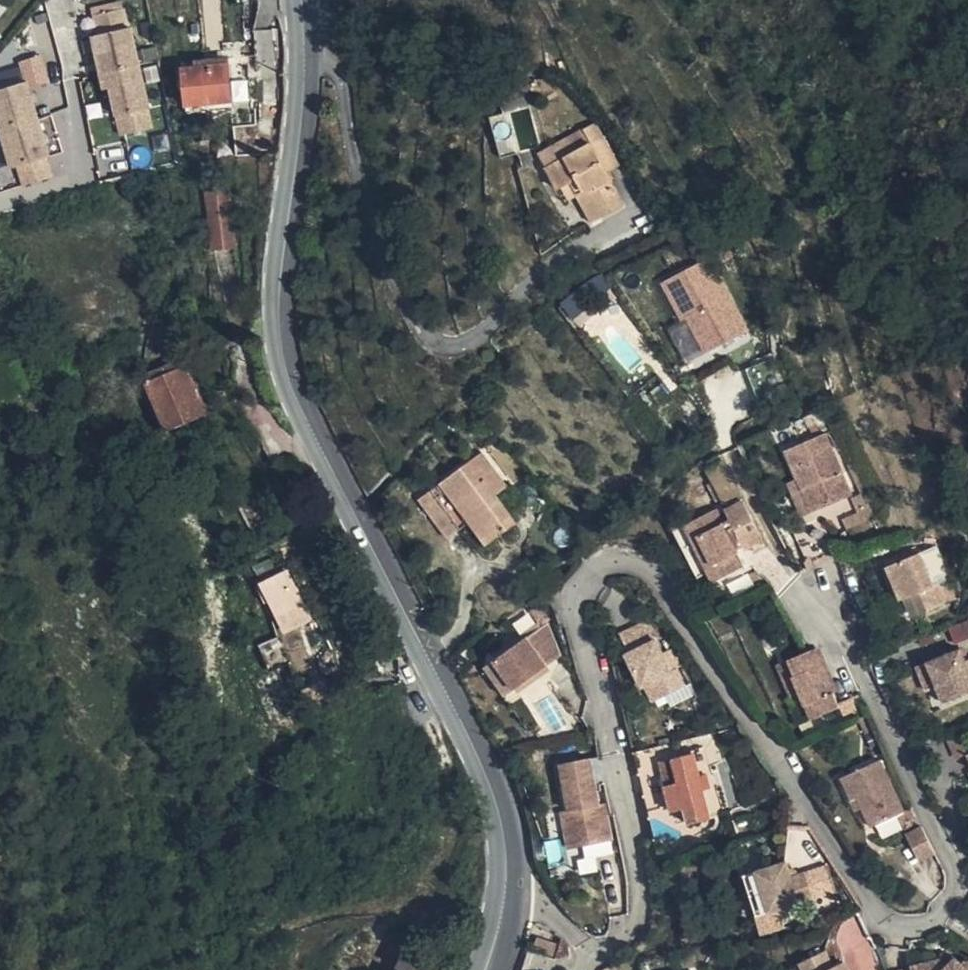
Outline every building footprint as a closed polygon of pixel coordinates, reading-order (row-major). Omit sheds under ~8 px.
[(87,8),(111,136),(151,129),(127,1),(87,8)] [(13,188),(55,177),(30,88),(49,83),(41,54),(16,61),(22,82),(0,88),(0,140),(13,188)] [(245,109),(242,67),(189,72),(191,110),(245,109)] [(529,170),(518,127),(500,132),(509,175),(529,170)] [(604,140),(591,146),(599,159),(553,183),(563,202),(578,197),(601,238),(632,223),(615,189),(627,184),(604,140)] [(599,159),(591,146),(546,170),(553,183),(599,159)] [(205,192),(208,250),(232,249),(228,191),(205,192)] [(711,256),(659,281),(680,326),(669,332),(684,363),(748,333),(711,256)] [(195,372),(161,391),(184,433),(219,416),(195,372)] [(867,495),(839,433),(800,449),(827,510),(867,495)] [(517,490),(491,456),(425,504),(455,544),(480,527),(496,550),(526,527),(507,499),(517,490)] [(777,540),(757,504),(739,512),(758,549),(777,540)] [(697,525),(720,567),(730,562),(739,576),(760,566),(729,508),(697,525)] [(851,556),(837,520),(809,531),(821,566),(851,556)] [(913,601),(919,598),(930,594),(939,612),(957,604),(951,586),(946,587),(933,555),(899,566),(913,601)] [(730,562),(720,567),(728,581),(739,576),(730,562)] [(311,608),(296,577),(269,589),(283,620),(311,608)] [(930,594),(919,598),(929,617),(939,612),(930,594)] [(632,632),(641,651),(665,640),(657,621),(632,632)] [(569,662),(555,628),(503,659),(519,689),(569,662)] [(283,646),(297,673),(315,664),(301,636),(283,646)] [(665,640),(641,651),(635,654),(652,686),(667,680),(676,695),(695,686),(687,668),(680,671),(665,640)] [(831,648),(804,657),(812,678),(808,681),(814,696),(819,708),(828,704),(834,719),(854,711),(831,648)] [(939,668),(948,690),(954,687),(964,708),(967,706),(967,654),(939,668)] [(812,678),(804,657),(790,663),(804,699),(814,696),(808,681),(812,678)] [(519,689),(503,659),(491,665),(506,696),(519,689)] [(948,690),(939,668),(929,672),(939,694),(948,690)] [(667,680),(652,686),(661,702),(676,695),(667,680)] [(954,687),(948,690),(957,711),(964,708),(954,687)] [(824,722),(834,719),(828,704),(819,708),(824,722)] [(686,780),(674,782),(675,786),(681,809),(691,807),(694,822),(717,816),(700,754),(681,758),(686,780)] [(598,760),(570,766),(574,786),(581,815),(586,814),(595,853),(624,846),(615,808),(609,809),(598,760)] [(675,786),(674,782),(669,760),(644,766),(650,791),(675,786)] [(574,786),(570,766),(561,768),(566,788),(574,786)] [(887,835),(916,822),(911,809),(893,770),(853,789),(864,808),(872,805),(887,835)] [(911,809),(916,822),(921,831),(931,825),(920,805),(911,809)] [(582,855),(595,853),(586,814),(581,815),(573,818),(582,855)] [(931,825),(921,831),(933,856),(948,848),(936,823),(931,825)] [(793,863),(762,871),(773,912),(818,900),(810,873),(798,877),(793,863)] [(833,867),(810,873),(818,900),(841,893),(833,867)] [(773,912),(762,871),(749,875),(759,916),(773,912)] [(558,957),(558,948),(542,945),(542,955),(558,957)] [(575,965),(576,953),(564,951),(563,964),(575,965)]
